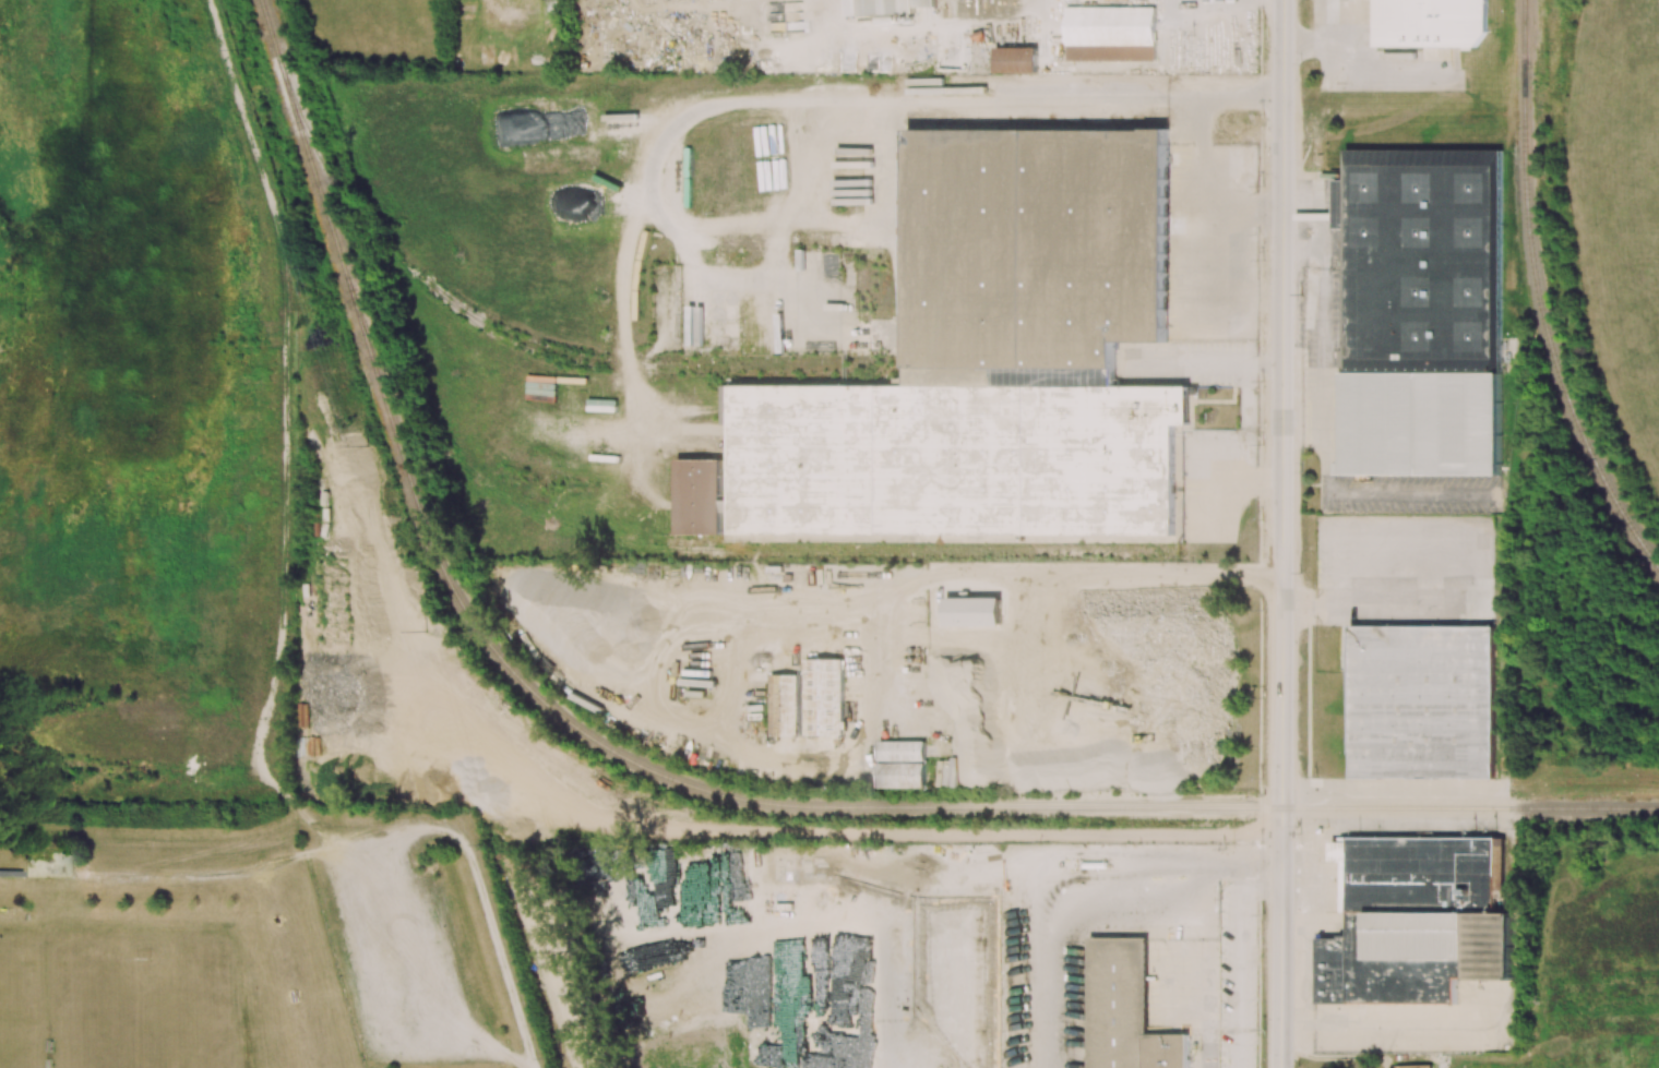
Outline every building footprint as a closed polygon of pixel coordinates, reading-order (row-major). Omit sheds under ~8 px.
[(847,16),(914,14),(914,7),(936,7),(935,0),(846,0),(847,16)] [(1375,47),(1486,47),(1487,0),(1375,0),(1375,47)] [(1156,8),(1067,7),(1066,60),(1155,61),(1156,8)] [(1036,73),(1036,47),(994,48),(995,73),(1036,73)] [(907,129),(907,385),(722,385),(722,424),(731,424),(731,500),(722,500),(722,459),(677,460),(677,534),(722,534),(722,512),(730,512),(730,535),(1176,534),(1176,425),(1190,425),(1190,386),(1116,386),(1116,342),(1168,342),(1167,129),(907,129)] [(1001,624),(1001,597),(946,598),(946,625),(1001,624)] [(1493,778),(1494,626),(1349,625),(1348,778),(1493,778)] [(771,674),(770,735),(843,736),(844,659),(805,659),(805,674),(771,674)] [(925,787),(925,741),(879,742),(879,762),(879,788),(925,787)] [(1505,839),(1331,837),(1330,861),(1341,861),(1340,912),(1348,912),(1348,937),(1317,937),(1316,1003),(1456,1004),(1456,979),(1513,980),(1514,910),(1505,910),(1505,901),(1504,901),(1505,839)] [(1089,938),(1089,1067),(1189,1067),(1189,1034),(1148,1034),(1147,938),(1089,938)]
